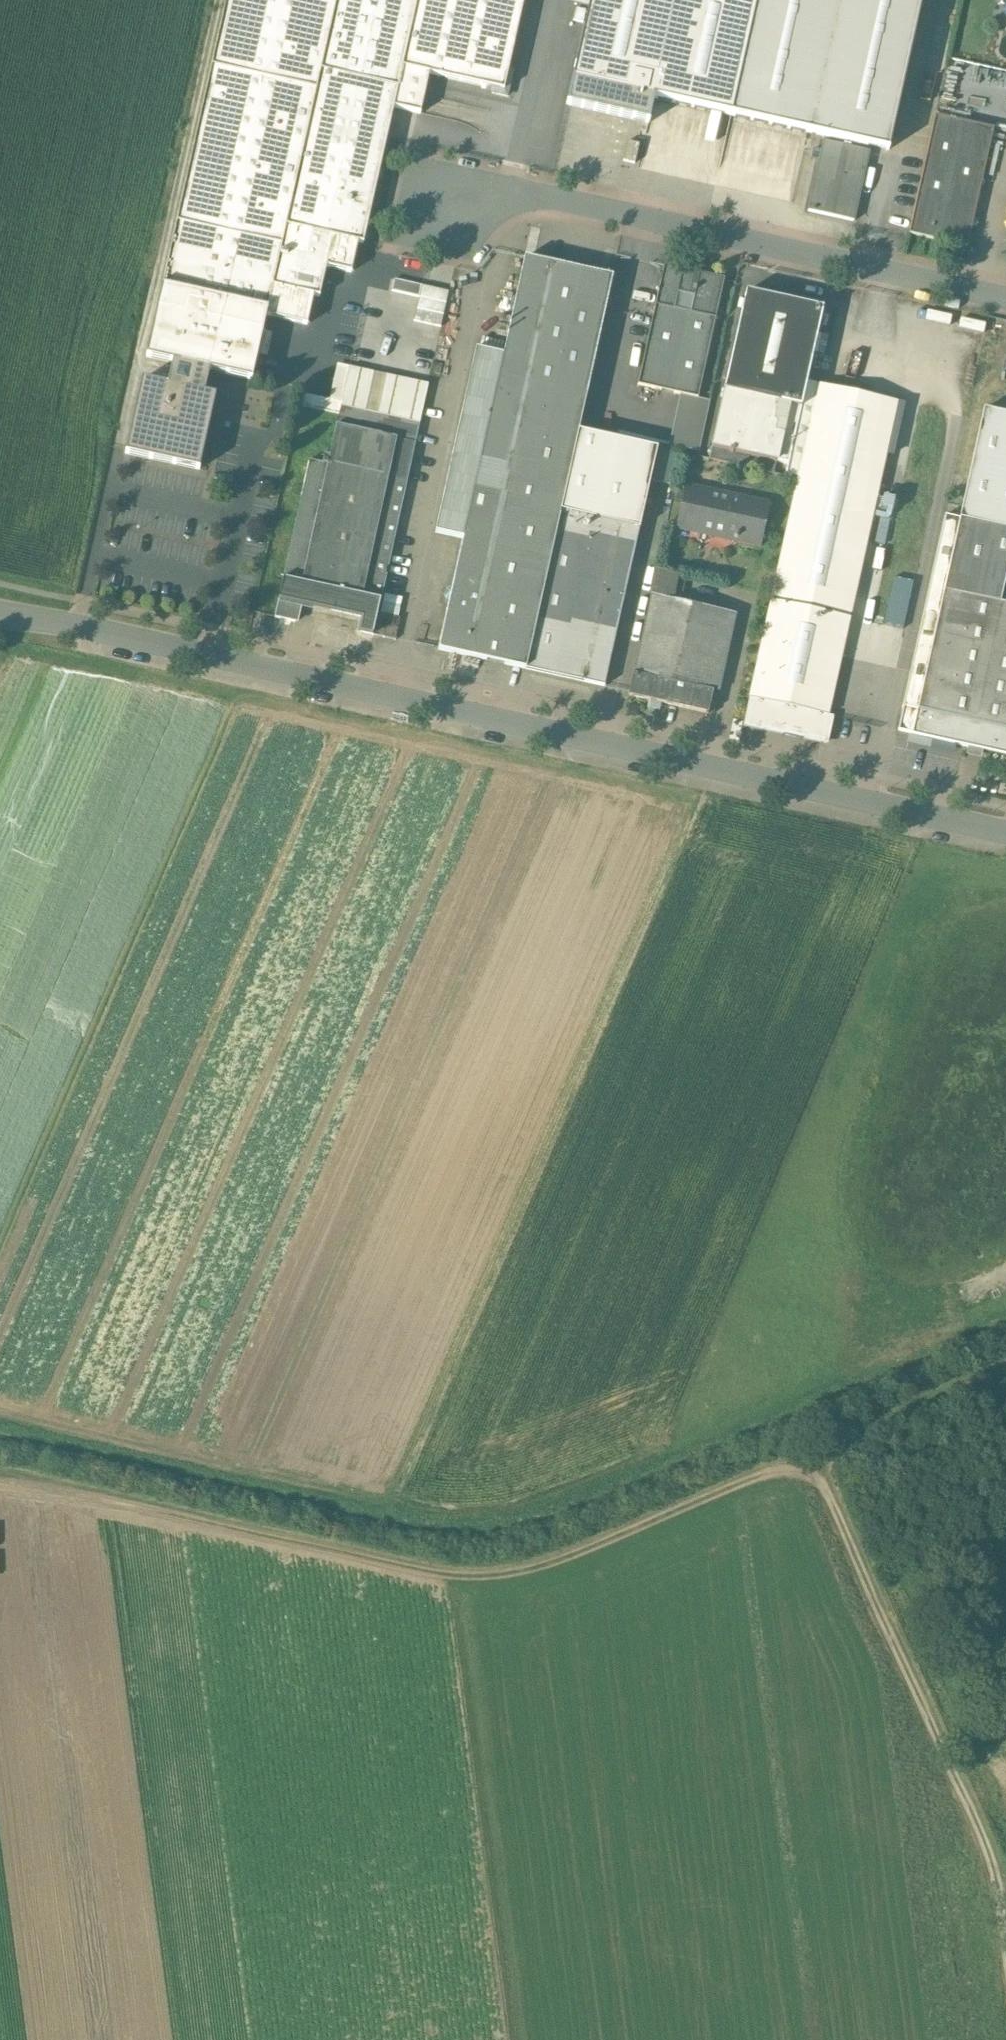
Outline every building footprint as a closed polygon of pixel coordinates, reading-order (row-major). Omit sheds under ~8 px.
[(157,309),(263,332),(267,316),(273,287),(272,287),(336,0),(226,0),(157,309)] [(272,287),(273,287),(314,296),(320,297),(327,267),(333,237),(358,243),(363,244),(394,108),(418,0),(336,0),(272,287)] [(394,108),(420,114),(429,74),(493,88),(504,91),(508,74),(524,0),(418,0),(394,108)] [(570,98),(650,115),(654,96),(729,114),(755,0),(592,0),(570,98)] [(729,114),(889,151),(922,0),(755,0),(729,114)] [(586,11),(576,9),(573,21),(583,23),(586,11)] [(513,75),(508,74),(504,91),(493,88),(492,93),(508,97),(513,75)] [(994,129),(935,116),(909,234),(967,247),(994,129)] [(869,152),(824,141),(808,212),(854,222),(869,152)] [(358,243),(333,237),(327,267),(351,273),(358,243)] [(448,604),(438,650),(526,669),(561,512),(578,431),(612,277),(525,258),(503,355),(463,538),(451,591),(448,604)] [(724,279),(664,266),(638,385),(698,399),(724,279)] [(422,286),(394,280),(392,291),(419,297),(422,286)] [(314,296),(273,287),(267,316),(308,325),(314,296)] [(823,309),(747,292),(725,390),(790,404),(777,462),(789,465),(823,309)] [(263,332),(157,309),(147,357),(210,370),(252,380),(263,332)] [(482,337),(480,346),(498,350),(500,340),(482,337)] [(476,349),(436,532),(463,538),(503,355),(476,349)] [(210,370),(173,362),(167,385),(142,380),(125,454),(200,470),(216,396),(205,393),(210,370)] [(428,385),(350,367),(332,446),(326,445),(323,464),(310,461),(301,500),(319,504),(328,465),(407,482),(428,385)] [(897,402),(818,385),(749,698),(828,716),(897,402)] [(725,390),(712,448),(749,456),(777,462),(790,404),(725,390)] [(984,410),(959,519),(1005,529),(1005,415),(984,410)] [(658,449),(578,431),(561,512),(639,529),(658,449)] [(749,456),(712,448),(709,460),(747,468),(749,456)] [(407,482),(328,465),(319,504),(301,500),(275,618),(296,623),(300,604),(304,584),(380,601),(381,601),(407,482)] [(767,505),(687,487),(678,529),(758,546),(767,505)] [(639,529),(561,512),(526,669),(604,687),(639,529)] [(945,516),(902,707),(917,711),(959,519),(945,516)] [(959,519),(917,711),(1005,731),(1005,605),(1000,604),(1005,576),(1005,529),(959,519)] [(682,577),(656,571),(650,597),(676,602),(677,602),(682,577)] [(380,601),(304,584),(300,604),(363,618),(360,633),(372,636),(377,613),(380,601)] [(676,602),(650,597),(628,696),(708,714),(730,613),(677,602),(676,602)] [(400,618),(377,613),(372,636),(396,641),(400,618)] [(917,711),(912,735),(1005,755),(1005,731),(917,711)]
